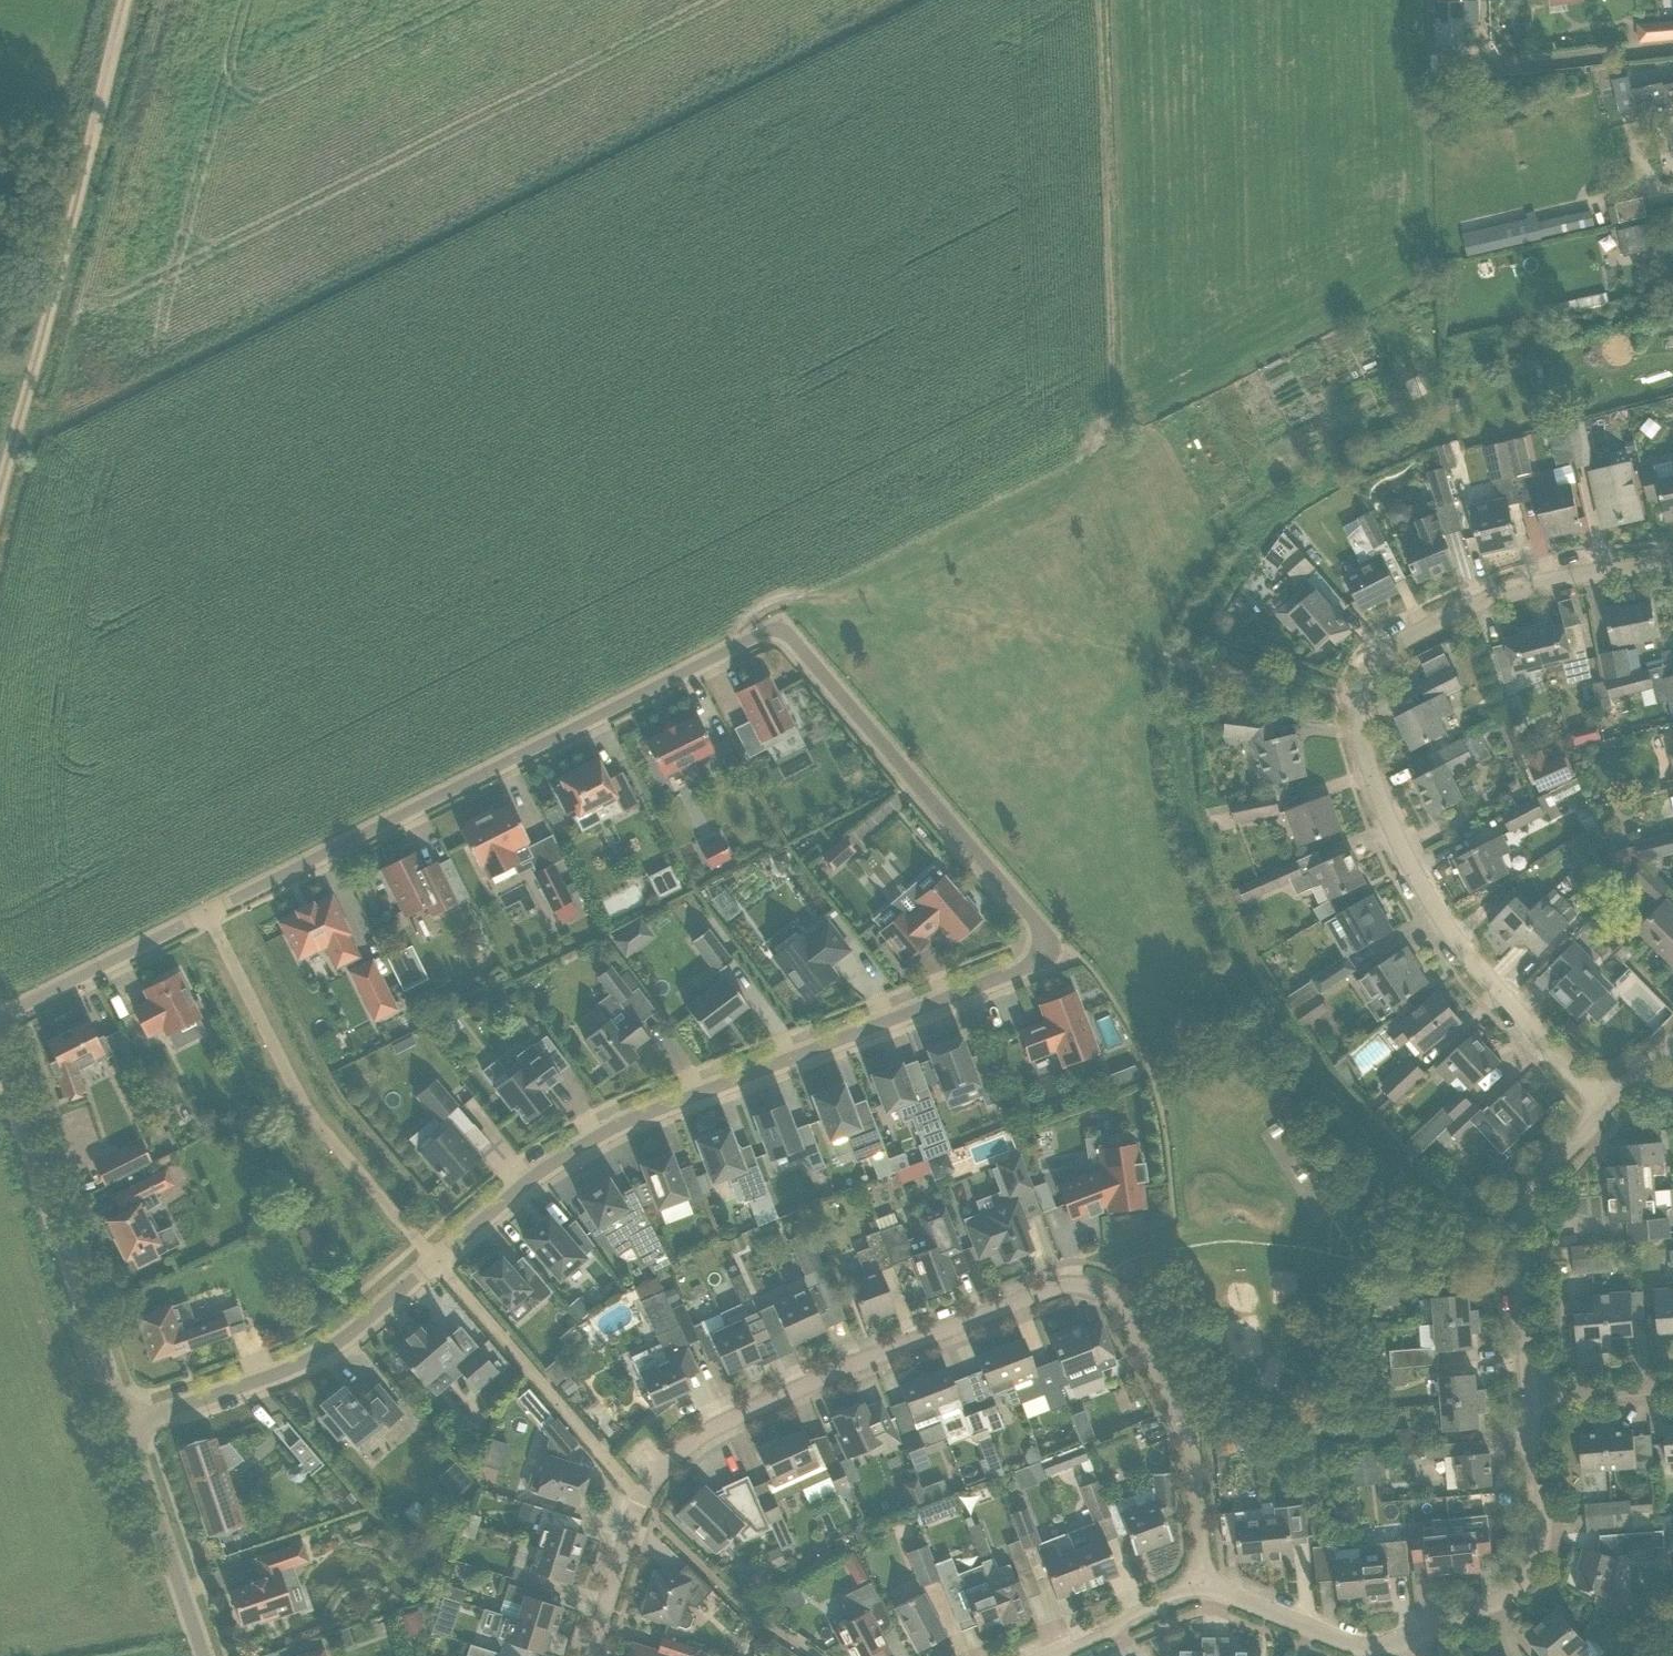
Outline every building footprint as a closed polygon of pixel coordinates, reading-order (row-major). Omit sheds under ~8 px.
[(1435,1),(1435,46),(1465,46),(1464,1),(1435,1)] [(1639,42),(1672,39),(1672,23),(1637,26),(1639,42)] [(1663,86),(1663,83),(1632,90),(1639,122),(1670,116),(1670,113),(1672,113),(1672,84),(1663,86)] [(1615,204),(1615,205),(1608,207),(1612,224),(1646,216),(1646,213),(1649,212),(1646,200),(1643,201),(1642,197),(1615,204)] [(1462,233),(1468,257),(1541,240),(1541,237),(1594,225),(1590,209),(1537,221),(1535,211),(1525,213),(1527,219),(1462,233)] [(1641,239),(1650,238),(1647,224),(1618,230),(1624,255),(1644,251),(1641,239)] [(1464,398),(1454,400),(1456,411),(1466,409),(1464,398)] [(1593,463),(1585,428),(1583,420),(1566,424),(1576,467),(1593,463)] [(1524,438),(1507,442),(1514,476),(1532,472),(1524,438)] [(1629,451),(1636,450),(1634,441),(1627,442),(1629,451)] [(1457,466),(1450,442),(1436,446),(1443,469),(1445,468),(1445,470),(1457,466)] [(1514,476),(1507,442),(1485,446),(1493,481),(1514,476)] [(1654,465),(1655,469),(1641,473),(1647,500),(1660,497),(1665,521),(1672,519),(1672,461),(1654,465)] [(1591,473),(1598,505),(1603,526),(1642,518),(1630,464),(1591,473)] [(1427,473),(1437,507),(1454,502),(1445,470),(1445,468),(1443,469),(1427,473)] [(1571,484),(1552,488),(1551,482),(1533,486),(1545,537),(1581,529),(1571,484)] [(1471,506),(1476,532),(1481,554),(1516,546),(1511,524),(1506,498),(1471,506)] [(1343,526),(1362,564),(1361,564),(1363,569),(1346,578),(1362,609),(1398,591),(1382,561),(1393,555),(1371,513),(1343,526)] [(1410,561),(1418,581),(1454,566),(1446,546),(1441,533),(1444,532),(1437,514),(1417,522),(1423,539),(1404,547),(1410,561)] [(1280,563),(1297,583),(1314,568),(1284,532),(1263,557),(1273,568),(1280,563)] [(1352,631),(1337,614),(1316,590),(1300,603),(1294,596),(1276,612),(1292,631),(1298,625),(1304,631),(1318,648),(1330,638),(1336,645),(1352,631)] [(1604,608),(1609,629),(1612,646),(1636,641),(1658,637),(1651,602),(1619,608),(1618,605),(1604,608)] [(1544,623),(1533,626),(1543,666),(1563,661),(1568,682),(1592,677),(1588,662),(1590,661),(1580,624),(1565,628),(1563,624),(1546,629),(1544,623)] [(1543,666),(1533,626),(1521,629),(1523,635),(1505,639),(1506,643),(1492,647),(1502,684),(1516,681),(1514,674),(1543,666)] [(1600,654),(1605,680),(1631,674),(1626,649),(1600,654)] [(1395,718),(1411,749),(1431,739),(1446,732),(1438,716),(1451,709),(1444,695),(1461,687),(1451,667),(1419,683),(1428,701),(1395,718)] [(1606,681),(1610,698),(1653,687),(1649,670),(1606,681)] [(792,725),(784,709),(785,704),(781,697),(777,694),(768,677),(765,679),(760,679),(755,681),(752,685),(735,694),(749,721),(734,728),(748,757),(763,749),(759,742),(792,725)] [(1663,679),(1669,699),(1672,698),(1672,677),(1663,679)] [(1227,711),(1224,733),(1224,736),(1251,739),(1256,759),(1260,759),(1267,786),(1285,781),(1307,776),(1296,733),(1276,738),(1271,717),(1227,711)] [(713,751),(695,716),(677,725),(676,723),(661,731),(662,732),(644,741),(661,777),(694,761),(697,767),(713,758),(710,752),(713,751)] [(1492,755),(1483,738),(1508,725),(1504,718),(1463,739),(1475,764),(1492,755)] [(1449,746),(1430,756),(1436,768),(1413,780),(1431,815),(1463,799),(1452,776),(1475,764),(1463,739),(1449,746)] [(1571,777),(1562,756),(1530,770),(1539,791),(1571,777)] [(636,805),(620,773),(607,780),(598,763),(584,770),(583,767),(557,780),(558,783),(552,786),(569,819),(588,810),(589,813),(607,804),(614,817),(636,805)] [(1231,803),(1236,823),(1280,814),(1276,794),(1231,803)] [(1290,824),(1298,821),(1306,842),(1342,829),(1329,795),(1286,811),(1290,824)] [(1502,816),(1510,832),(1544,814),(1536,798),(1502,816)] [(525,844),(529,842),(510,804),(459,830),(478,867),(482,865),(488,877),(516,863),(517,864),(532,857),(525,844)] [(1672,852),(1672,834),(1638,843),(1638,845),(1608,852),(1614,866),(1672,852)] [(1510,852),(1501,835),(1473,849),(1454,859),(1471,892),(1491,882),(1509,873),(1500,857),(1510,852)] [(843,839),(822,856),(832,868),(853,851),(843,839)] [(730,857),(721,840),(700,851),(709,868),(730,857)] [(1583,847),(1567,856),(1574,868),(1590,858),(1583,847)] [(1308,870),(1312,878),(1320,875),(1331,899),(1365,884),(1350,851),(1330,860),(1308,870)] [(456,902),(436,862),(422,869),(414,853),(370,874),(371,875),(381,870),(405,916),(425,906),(430,915),(456,902)] [(784,853),(772,858),(777,870),(790,864),(784,853)] [(1580,880),(1598,870),(1590,858),(1574,868),(1580,880)] [(1303,876),(1297,861),(1239,887),(1245,901),(1303,876)] [(571,902),(551,864),(533,873),(552,911),(554,910),(571,902)] [(1668,886),(1646,864),(1632,879),(1654,901),(1668,886)] [(678,887),(668,867),(648,877),(658,897),(678,887)] [(916,900),(920,905),(906,917),(901,912),(879,931),(904,960),(933,936),(930,932),(944,920),(959,937),(979,919),(974,913),(978,910),(966,896),(962,899),(943,877),(916,900)] [(1311,979),(1321,995),(1357,970),(1348,956),(1392,930),(1372,895),(1325,922),(1345,957),(1311,979)] [(1490,924),(1504,938),(1530,912),(1516,898),(1514,900),(1509,895),(1492,912),(1497,917),(1490,924)] [(329,958),(336,954),(342,965),(358,957),(347,934),(349,933),(331,897),(313,906),(312,904),(296,911),(297,914),(279,923),(297,959),(323,946),(329,958)] [(1530,912),(1504,938),(1512,946),(1521,937),(1538,954),(1568,924),(1543,899),(1530,912)] [(571,902),(554,910),(560,923),(577,915),(571,902)] [(1664,904),(1639,929),(1672,964),(1672,914),(1664,904)] [(835,976),(827,966),(848,950),(826,922),(806,938),(802,933),(772,956),(804,999),(835,976)] [(625,929),(610,939),(624,957),(638,946),(625,929)] [(732,960),(708,929),(691,943),(714,973),(732,960)] [(1549,991),(1578,1020),(1607,990),(1592,974),(1587,969),(1595,961),(1574,941),(1565,950),(1549,966),(1562,978),(1549,991)] [(425,978),(409,945),(385,957),(402,990),(425,978)] [(1615,953),(1624,962),(1632,954),(1623,945),(1615,953)] [(1371,1001),(1382,993),(1392,1008),(1410,996),(1428,983),(1404,948),(1386,960),(1357,980),(1371,1001)] [(630,994),(610,967),(597,977),(617,1004),(630,994)] [(144,990),(148,1000),(132,1008),(147,1037),(163,1029),(166,1034),(199,1017),(177,974),(144,990)] [(685,1007),(707,1037),(747,1006),(725,977),(685,1007)] [(397,1010),(383,982),(359,994),(373,1021),(397,1010)] [(501,989),(488,995),(494,1006),(506,1000),(501,989)] [(1046,1024),(1038,1027),(1037,1025),(1018,1033),(1029,1059),(1056,1049),(1062,1066),(1096,1052),(1073,992),(1039,1005),(1046,1024)] [(1400,1045),(1410,1036),(1423,1052),(1443,1035),(1460,1021),(1438,994),(1400,1024),(1401,1024),(1390,1033),(1400,1045)] [(608,1021),(583,1039),(610,1075),(635,1056),(630,1050),(647,1037),(630,1014),(613,1027),(608,1021)] [(84,1090),(73,1059),(89,1051),(96,1063),(112,1055),(102,1035),(101,1036),(102,1037),(97,1039),(87,1020),(78,1024),(77,1022),(58,1032),(59,1034),(45,1041),(55,1059),(48,1063),(49,1064),(50,1064),(54,1075),(55,1075),(63,1097),(84,1090)] [(1458,1074),(1471,1087),(1498,1062),(1474,1035),(1438,1068),(1450,1081),(1458,1074)] [(410,1036),(403,1040),(407,1048),(415,1044),(410,1036)] [(998,1101),(980,1053),(967,1058),(960,1038),(927,1051),(945,1098),(958,1092),(959,1094),(965,1092),(964,1090),(976,1085),(984,1106),(998,1101)] [(510,1108),(513,1106),(524,1121),(548,1103),(540,1093),(559,1078),(532,1043),(515,1055),(519,1061),(503,1073),(507,1078),(494,1088),(510,1108)] [(1412,1060),(1383,1087),(1395,1100),(1424,1073),(1412,1060)] [(910,1118),(916,1133),(940,1124),(926,1086),(911,1092),(900,1063),(891,1067),(890,1063),(877,1068),(878,1072),(870,1075),(884,1112),(897,1107),(903,1121),(910,1118)] [(478,1157),(459,1135),(472,1124),(434,1081),(416,1096),(438,1122),(427,1132),(433,1139),(419,1152),(447,1184),(462,1171),(462,1172),(464,1170),(463,1170),(478,1157)] [(1503,1122),(1518,1138),(1545,1112),(1517,1081),(1500,1096),(1490,1107),(1503,1122)] [(827,1087),(817,1090),(815,1095),(811,1096),(828,1140),(844,1134),(854,1162),(884,1151),(873,1120),(858,1126),(852,1123),(855,1117),(842,1085),(831,1089),(827,1087)] [(1446,1128),(1472,1104),(1461,1093),(1434,1117),(1446,1128)] [(1446,1128),(1459,1141),(1488,1115),(1476,1102),(1472,1105),(1472,1104),(1446,1128)] [(769,1160),(790,1152),(811,1172),(824,1167),(807,1123),(793,1129),(783,1104),(752,1116),(769,1160)] [(712,1131),(697,1137),(698,1140),(695,1141),(711,1183),(727,1177),(729,1183),(735,1181),(743,1202),(767,1193),(754,1157),(740,1162),(728,1129),(713,1134),(712,1131)] [(1605,1166),(1608,1195),(1654,1191),(1653,1175),(1665,1174),(1664,1162),(1662,1142),(1628,1144),(1629,1164),(1605,1166)] [(1145,1180),(1142,1163),(1137,1163),(1134,1144),(1098,1149),(1101,1170),(1057,1187),(1070,1219),(1087,1213),(1088,1216),(1100,1211),(1099,1208),(1106,1205),(1107,1211),(1143,1206),(1139,1181),(1145,1180)] [(903,1152),(887,1158),(892,1172),(907,1167),(908,1166),(903,1152)] [(954,1172),(946,1152),(925,1160),(933,1180),(954,1172)] [(116,1154),(92,1166),(102,1186),(126,1174),(116,1154)] [(680,1182),(669,1154),(657,1159),(656,1154),(643,1159),(645,1164),(641,1165),(657,1208),(685,1197),(689,1207),(704,1201),(694,1176),(680,1182)] [(996,1164),(1009,1197),(1031,1188),(1018,1155),(996,1164)] [(892,1172),(887,1158),(871,1164),(877,1178),(892,1172)] [(1454,1175),(1443,1185),(1450,1193),(1462,1183),(1454,1175)] [(180,1244),(171,1226),(153,1233),(143,1213),(159,1203),(147,1179),(114,1195),(123,1212),(103,1222),(107,1231),(110,1229),(113,1235),(110,1236),(111,1238),(113,1237),(127,1264),(132,1262),(135,1267),(158,1256),(157,1255),(180,1244)] [(608,1244),(609,1243),(626,1232),(641,1255),(648,1251),(654,1262),(648,1266),(652,1273),(670,1264),(631,1187),(630,1188),(631,1189),(618,1195),(608,1179),(593,1189),(591,1186),(580,1193),(581,1196),(578,1198),(596,1228),(598,1227),(608,1244)] [(1654,1191),(1608,1195),(1610,1223),(1633,1221),(1635,1241),(1670,1238),(1668,1217),(1669,1217),(1668,1207),(1655,1208),(1654,1191)] [(1028,1229),(1025,1219),(1017,1198),(1014,1199),(979,1213),(982,1219),(965,1225),(978,1258),(998,1250),(1002,1261),(1011,1258),(1012,1260),(1024,1255),(1024,1253),(1032,1249),(1025,1230),(1028,1229)] [(899,1224),(879,1232),(884,1245),(892,1264),(911,1257),(927,1297),(957,1285),(946,1256),(961,1251),(947,1215),(932,1221),(919,1226),(922,1234),(905,1240),(899,1224)] [(522,1238),(558,1279),(584,1257),(582,1256),(593,1247),(575,1222),(562,1233),(548,1216),(522,1238)] [(296,1229),(306,1257),(327,1249),(316,1222),(296,1229)] [(884,1245),(879,1232),(878,1230),(863,1235),(868,1247),(854,1252),(864,1276),(849,1282),(856,1300),(864,1321),(893,1310),(879,1271),(892,1266),(892,1264),(884,1245)] [(789,1238),(805,1273),(824,1266),(807,1231),(789,1238)] [(739,1235),(727,1241),(732,1253),(744,1247),(739,1235)] [(1592,1272),(1590,1258),(1589,1245),(1571,1246),(1574,1274),(1592,1272)] [(552,1292),(527,1263),(515,1273),(501,1256),(490,1265),(487,1261),(472,1275),(483,1288),(487,1285),(508,1309),(521,1298),(531,1309),(552,1292)] [(1590,1258),(1592,1272),(1609,1271),(1608,1256),(1590,1258)] [(730,1277),(741,1302),(751,1298),(741,1273),(730,1277)] [(816,1284),(788,1296),(807,1337),(824,1329),(816,1312),(827,1307),(818,1287),(816,1284)] [(1427,1285),(1414,1286),(1415,1295),(1428,1294),(1427,1285)] [(1385,1287),(1386,1304),(1400,1303),(1399,1287),(1385,1287)] [(673,1288),(663,1293),(668,1303),(678,1299),(673,1288)] [(1672,1331),(1672,1288),(1656,1290),(1659,1332),(1672,1331)] [(684,1378),(698,1371),(689,1351),(685,1342),(670,1309),(668,1303),(663,1293),(662,1291),(640,1301),(655,1335),(666,1360),(638,1373),(646,1391),(640,1396),(642,1398),(655,1415),(675,1401),(672,1398),(689,1390),(684,1378)] [(1629,1292),(1605,1294),(1609,1336),(1633,1335),(1629,1292)] [(1433,1297),(1435,1324),(1478,1321),(1477,1309),(1470,1310),(1468,1294),(1446,1296),(1433,1297)] [(1609,1336),(1605,1294),(1594,1295),(1595,1313),(1576,1315),(1576,1318),(1569,1319),(1571,1343),(1578,1343),(1579,1352),(1610,1350),(1609,1336)] [(577,1296),(567,1305),(579,1318),(589,1310),(577,1296)] [(807,1337),(788,1296),(760,1309),(762,1312),(771,1333),(782,1328),(790,1345),(807,1337)] [(832,1321),(845,1318),(839,1297),(826,1301),(832,1321)] [(179,1332),(169,1303),(151,1309),(152,1311),(135,1317),(150,1361),(170,1354),(171,1357),(191,1350),(190,1348),(230,1335),(224,1317),(211,1321),(210,1319),(190,1326),(191,1328),(179,1332)] [(670,1309),(685,1342),(696,1337),(707,1361),(718,1356),(726,1373),(743,1366),(725,1326),(719,1314),(692,1326),(682,1303),(670,1308),(670,1309)] [(753,1313),(725,1326),(743,1366),(760,1358),(752,1341),(763,1336),(754,1316),(753,1313)] [(449,1373),(456,1368),(475,1389),(496,1371),(477,1348),(466,1357),(434,1320),(422,1331),(418,1327),(405,1338),(409,1342),(395,1353),(398,1357),(396,1359),(404,1369),(407,1367),(423,1385),(444,1367),(449,1373)] [(1101,1370),(1116,1365),(1113,1356),(1100,1321),(1083,1328),(1081,1323),(1048,1335),(1057,1359),(1049,1362),(1055,1378),(1059,1387),(1066,1384),(1068,1389),(1103,1376),(1101,1370)] [(1478,1321),(1435,1324),(1437,1348),(1433,1348),(1433,1345),(1391,1349),(1392,1366),(1405,1365),(1439,1363),(1438,1351),(1473,1348),(1472,1332),(1479,1332),(1478,1321)] [(1043,1392),(1034,1368),(1022,1338),(999,1347),(1019,1401),(1020,1400),(1043,1392)] [(1019,1401),(999,1347),(975,1356),(983,1377),(991,1398),(992,1398),(1002,1394),(1005,1401),(1012,1405),(1021,1403),(1020,1400),(1019,1401)] [(559,1359),(545,1371),(557,1385),(572,1373),(559,1359)] [(1407,1383),(1405,1365),(1392,1366),(1394,1384),(1407,1383)] [(987,1433),(976,1404),(962,1409),(946,1367),(922,1376),(943,1432),(965,1423),(969,1434),(976,1437),(987,1433)] [(1440,1376),(1442,1404),(1485,1400),(1484,1389),(1476,1389),(1475,1373),(1440,1376)] [(943,1432),(922,1376),(898,1385),(905,1403),(894,1407),(903,1432),(900,1433),(914,1469),(929,1463),(921,1443),(944,1434),(943,1432)] [(338,1439),(345,1433),(355,1445),(383,1421),(387,1426),(401,1414),(377,1385),(356,1403),(341,1386),(320,1404),(327,1412),(320,1419),(338,1439)] [(528,1389),(516,1398),(530,1414),(541,1404),(528,1389)] [(976,1404),(987,1433),(1002,1427),(996,1411),(992,1398),(991,1398),(976,1404)] [(1485,1400),(1442,1404),(1444,1431),(1479,1428),(1478,1412),(1486,1411),(1485,1400)] [(835,1434),(844,1454),(846,1458),(878,1444),(880,1449),(897,1442),(880,1402),(864,1408),(861,1402),(831,1416),(838,1432),(835,1434)] [(1088,1408),(1074,1412),(1081,1441),(1095,1438),(1088,1408)] [(529,1491),(556,1499),(577,1506),(580,1495),(583,1496),(587,1483),(584,1482),(586,1478),(574,1474),(577,1465),(559,1459),(561,1453),(564,1455),(576,1444),(555,1419),(542,1429),(548,1437),(543,1454),(541,1453),(529,1491)] [(1616,1423),(1605,1424),(1609,1469),(1636,1467),(1633,1430),(1617,1431),(1616,1423)] [(1609,1469),(1605,1424),(1594,1425),(1595,1433),(1579,1434),(1581,1471),(1609,1469)] [(1664,1426),(1666,1462),(1672,1461),(1672,1425),(1664,1426)] [(1411,1446),(1410,1428),(1395,1430),(1397,1447),(1411,1446)] [(778,1440),(801,1489),(828,1477),(835,1493),(849,1487),(837,1462),(835,1456),(818,1464),(802,1429),(778,1440)] [(1236,1452),(1233,1432),(1216,1435),(1220,1455),(1236,1452)] [(987,1433),(976,1437),(983,1454),(994,1450),(987,1433)] [(323,1465),(298,1436),(286,1446),(300,1463),(297,1466),(293,1466),(289,1469),(288,1474),(290,1479),(294,1481),(299,1481),(303,1477),(304,1474),(307,1471),(311,1475),(323,1465)] [(218,1472),(225,1470),(230,1467),(235,1465),(239,1462),(242,1459),(228,1443),(210,1449),(207,1440),(180,1449),(204,1519),(210,1517),(216,1532),(237,1525),(218,1472)] [(801,1489),(778,1440),(756,1450),(772,1485),(754,1493),(756,1499),(770,1528),(779,1549),(793,1543),(774,1501),(801,1489)] [(1452,1456),(1451,1443),(1424,1445),(1425,1459),(1452,1456)] [(1081,1447),(1040,1463),(1045,1476),(1086,1460),(1081,1447)] [(1377,1482),(1375,1460),(1374,1451),(1351,1453),(1352,1462),(1354,1484),(1377,1482)] [(1456,1455),(1459,1488),(1470,1487),(1492,1485),(1489,1452),(1467,1454),(1456,1455)] [(1038,1461),(1030,1464),(1036,1481),(1044,1478),(1038,1461)] [(1171,1539),(1162,1516),(1174,1511),(1170,1472),(1152,1474),(1154,1487),(1106,1505),(1110,1516),(1109,1516),(1117,1536),(1126,1533),(1133,1554),(1171,1539)] [(770,1528),(756,1499),(754,1493),(746,1475),(721,1487),(723,1492),(714,1496),(703,1485),(675,1514),(715,1552),(734,1532),(742,1540),(770,1528)] [(925,1501),(916,1478),(902,1484),(910,1507),(925,1501)] [(1080,1487),(1093,1522),(1109,1516),(1110,1516),(1106,1505),(1096,1480),(1080,1487)] [(1612,1514),(1618,1513),(1629,1512),(1628,1501),(1611,1502),(1612,1514)] [(1595,1515),(1612,1514),(1611,1502),(1595,1503),(1595,1515)] [(525,1503),(520,1518),(537,1524),(538,1520),(542,1508),(525,1503)] [(916,1510),(922,1525),(940,1517),(934,1503),(916,1510)] [(1294,1560),(1292,1539),(1307,1537),(1305,1515),(1304,1505),(1276,1507),(1277,1518),(1263,1519),(1267,1558),(1266,1558),(1267,1563),(1294,1560)] [(1019,1539),(1023,1549),(1035,1544),(1048,1578),(1056,1599),(1087,1587),(1073,1549),(1066,1532),(1039,1542),(1026,1507),(1009,1513),(1019,1539)] [(1223,1541),(1237,1539),(1240,1561),(1266,1558),(1267,1558),(1263,1519),(1262,1509),(1220,1513),(1223,1541)] [(467,1513),(464,1524),(476,1527),(479,1516),(467,1513)] [(1661,1530),(1672,1529),(1672,1516),(1661,1517),(1661,1530)] [(540,1534),(536,1546),(576,1559),(584,1534),(538,1520),(537,1524),(534,1532),(540,1534)] [(980,1558),(994,1553),(982,1522),(968,1526),(980,1558)] [(476,1527),(464,1524),(460,1535),(472,1538),(476,1527)] [(865,1525),(854,1530),(859,1542),(870,1537),(865,1525)] [(1089,1543),(1073,1549),(1087,1587),(1118,1575),(1110,1554),(1100,1526),(1085,1532),(1089,1543)] [(1466,1532),(1450,1533),(1455,1574),(1480,1571),(1478,1555),(1492,1554),(1489,1527),(1465,1530),(1466,1532)] [(1601,1534),(1596,1551),(1605,1554),(1617,1557),(1618,1555),(1629,1554),(1629,1560),(1655,1558),(1654,1547),(1664,1547),(1663,1530),(1601,1534)] [(1455,1574),(1450,1533),(1435,1535),(1435,1533),(1411,1535),(1411,1540),(1413,1562),(1427,1561),(1428,1576),(1455,1574)] [(1516,1538),(1496,1540),(1497,1552),(1517,1550),(1516,1543),(1516,1538)] [(1030,1568),(1023,1549),(1019,1539),(1006,1544),(1017,1573),(1030,1568)] [(1365,1595),(1364,1595),(1365,1600),(1392,1597),(1390,1577),(1410,1575),(1407,1553),(1406,1540),(1377,1543),(1377,1544),(1360,1546),(1361,1557),(1365,1595)] [(252,1585),(229,1592),(240,1624),(259,1617),(261,1622),(277,1616),(275,1612),(286,1608),(280,1592),(286,1590),(282,1580),(294,1576),(291,1566),(307,1561),(301,1544),(256,1559),(263,1579),(252,1583),(252,1585)] [(1339,1597),(1364,1595),(1365,1595),(1361,1557),(1336,1560),(1335,1544),(1313,1547),(1315,1559),(1317,1581),(1337,1580),(1339,1597)] [(907,1552),(920,1586),(939,1579),(925,1545),(907,1552)] [(576,1559),(536,1546),(532,1560),(526,1558),(523,1567),(508,1564),(504,1576),(536,1586),(539,1574),(569,1583),(576,1559)] [(777,1548),(767,1553),(774,1567),(784,1563),(777,1548)] [(1605,1554),(1596,1551),(1583,1548),(1580,1561),(1583,1562),(1576,1587),(1597,1593),(1594,1603),(1626,1620),(1634,1607),(1609,1594),(1619,1558),(1617,1557),(1605,1554)] [(852,1553),(842,1558),(851,1574),(861,1568),(852,1553)] [(980,1562),(983,1568),(989,1586),(1002,1619),(1001,1619),(1003,1624),(1029,1614),(1021,1593),(1016,1581),(1015,1581),(1008,1563),(996,1568),(992,1557),(980,1562)] [(689,1612),(680,1610),(682,1603),(695,1607),(711,1590),(685,1564),(674,1576),(654,1569),(640,1615),(684,1629),(689,1626),(692,1617),(689,1612)] [(1002,1619),(989,1586),(983,1568),(957,1578),(954,1569),(938,1575),(948,1602),(964,1596),(977,1629),(1001,1619),(1002,1619)] [(843,1649),(847,1647),(852,1655),(865,1655),(872,1653),(873,1655),(882,1655),(890,1652),(866,1607),(879,1600),(870,1582),(837,1599),(848,1621),(833,1629),(843,1649)] [(548,1629),(548,1630),(554,1631),(561,1607),(520,1594),(521,1588),(507,1583),(498,1612),(510,1617),(516,1618),(515,1619),(548,1629)] [(441,1596),(454,1600),(461,1602),(464,1591),(445,1585),(441,1596)] [(946,1636),(922,1592),(894,1607),(917,1651),(946,1636)] [(454,1600),(441,1596),(438,1606),(450,1610),(454,1600)] [(770,1612),(779,1618),(786,1609),(776,1602),(770,1612)] [(1544,1655),(1575,1655),(1587,1646),(1571,1626),(1557,1609),(1526,1635),(1540,1652),(1544,1655)] [(423,1632),(417,1610),(406,1614),(412,1635),(423,1632)] [(546,1634),(548,1630),(548,1629),(515,1619),(516,1618),(510,1617),(498,1612),(496,1612),(491,1628),(496,1630),(495,1636),(499,1645),(503,1646),(504,1642),(519,1646),(541,1653),(542,1648),(546,1649),(551,1636),(546,1634)] [(433,1621),(430,1631),(449,1637),(452,1627),(433,1621)] [(698,1648),(661,1637),(656,1651),(631,1643),(627,1655),(696,1655),(698,1648)] [(738,1655),(753,1655),(756,1645),(743,1641),(738,1655)] [(493,1651),(469,1644),(465,1655),(491,1655),(493,1651)] [(1502,1645),(1489,1650),(1490,1653),(1483,1655),(1506,1655),(1502,1645)]
